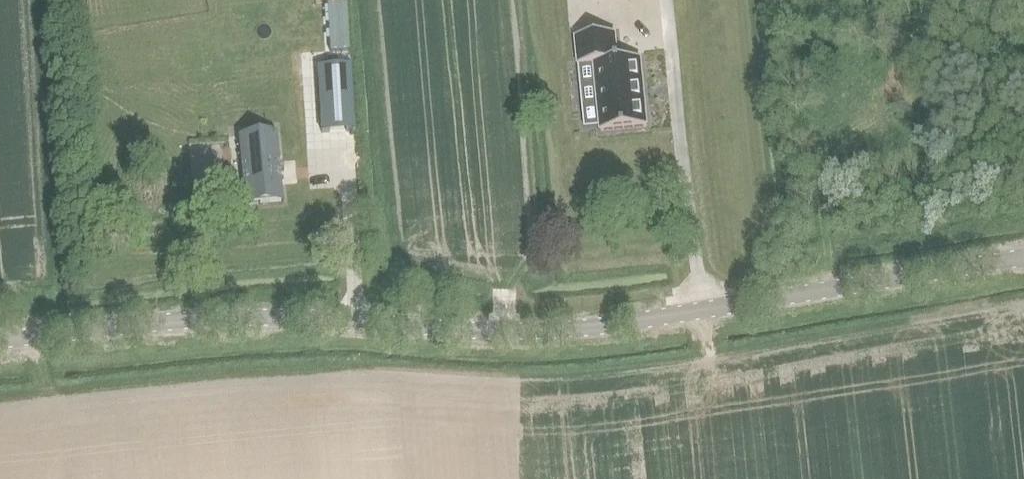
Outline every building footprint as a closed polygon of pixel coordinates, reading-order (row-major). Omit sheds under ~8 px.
[(614,33),(576,37),(577,44),(578,64),(595,62),(599,105),(582,106),(584,124),(585,127),(601,126),(601,131),(647,127),(640,58),(618,60),(615,33),(614,33)] [(317,122),(349,119),(343,55),(311,59),(317,122)] [(244,205),(246,205),(282,201),(283,201),(277,134),(275,134),(240,138),(238,138),(244,205)]
